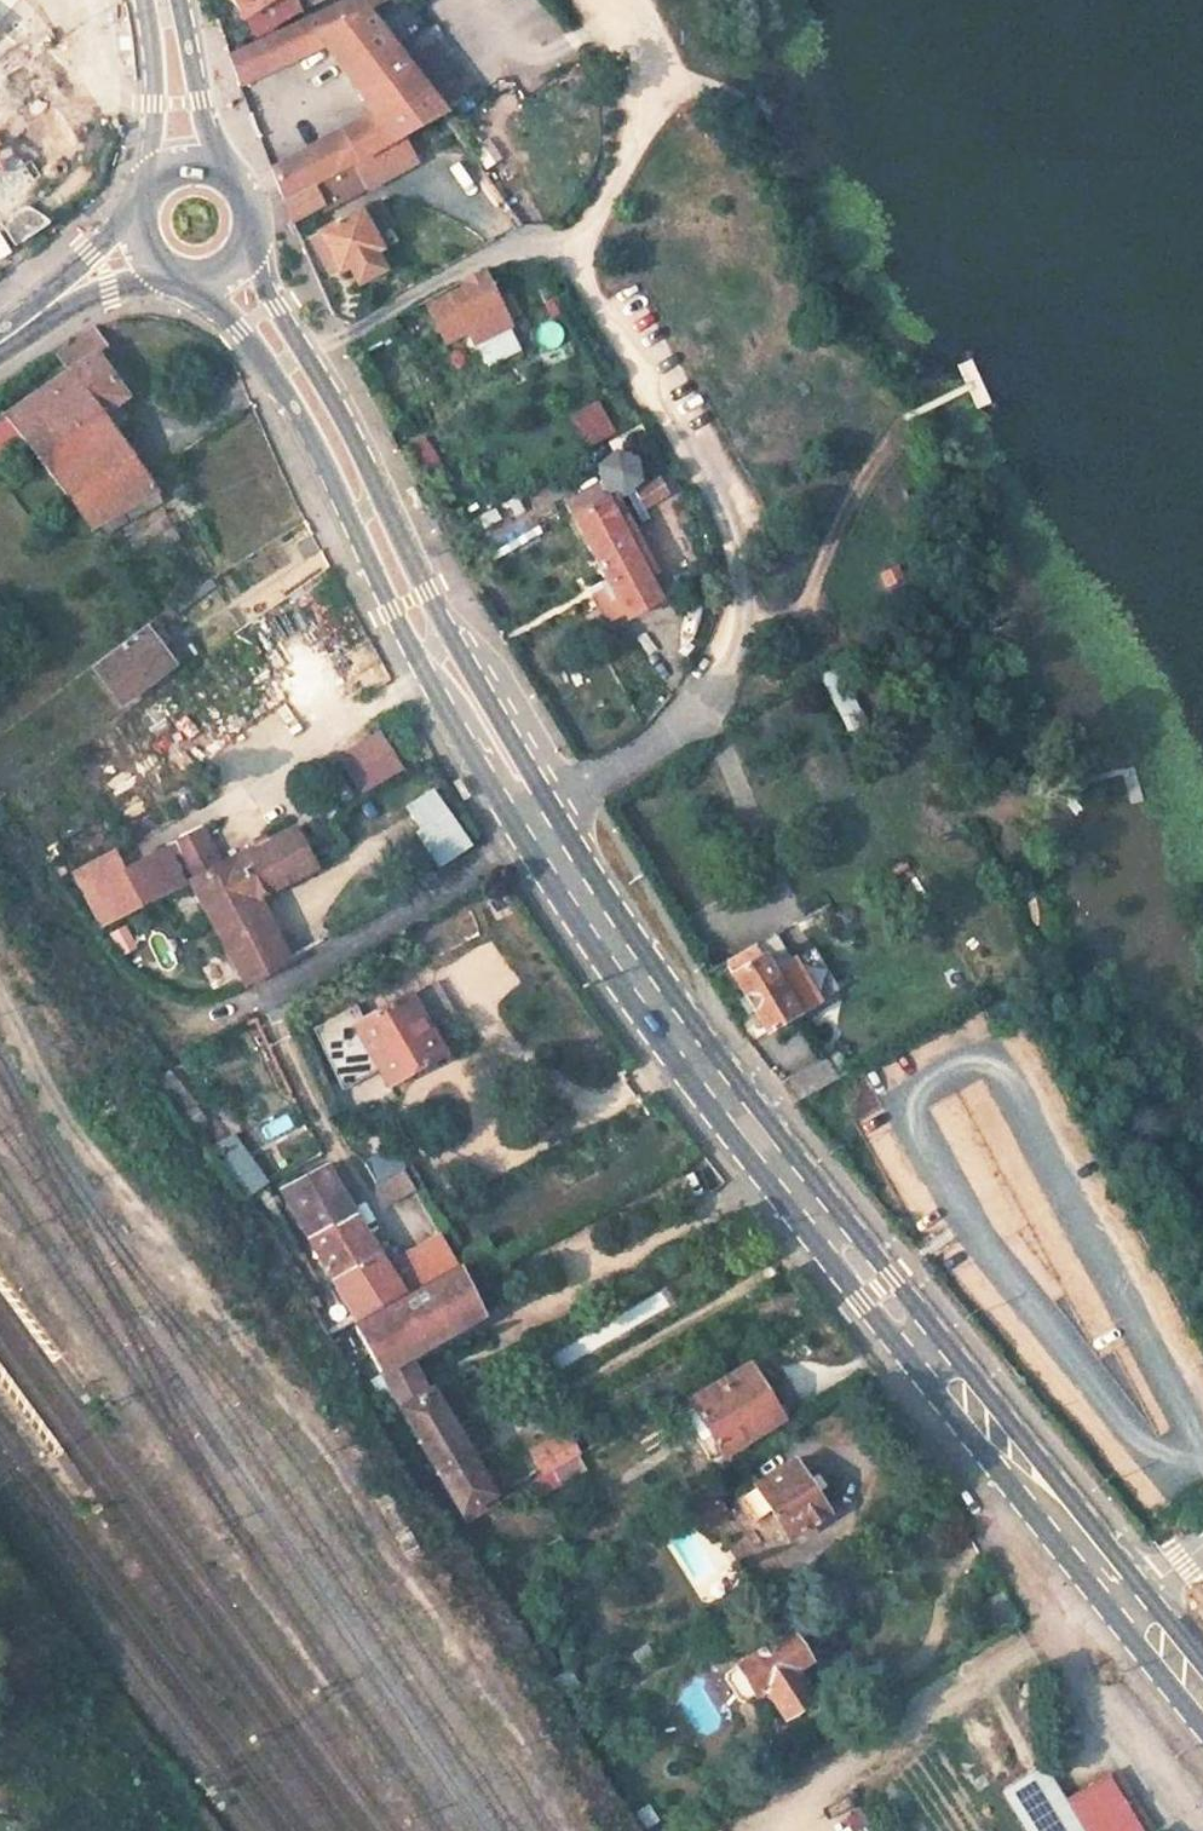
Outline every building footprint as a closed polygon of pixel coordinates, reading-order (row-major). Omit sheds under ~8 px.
[(362,0),(339,0),(228,57),(239,87),(321,45),(370,114),(269,172),(281,204),(313,186),(442,114),(368,12),(362,0)] [(243,20),(274,0),(229,0),(243,20)] [(65,152),(45,123),(21,139),(41,169),(65,152)] [(323,205),(313,186),(281,204),(290,225),(323,205)] [(378,250),(357,209),(317,233),(338,273),(347,270),(355,291),(383,274),(372,255),(378,250)] [(7,237),(9,241),(39,221),(36,218),(31,215),(26,214),(19,214),(14,217),(9,221),(7,227),(7,232),(7,237)] [(492,305),(485,290),(457,305),(465,320),(492,305)] [(108,351),(92,324),(81,331),(52,361),(62,377),(2,417),(95,542),(101,542),(109,560),(133,545),(122,528),(157,509),(160,503),(145,474),(103,412),(121,399),(96,359),(108,351)] [(569,414),(586,447),(617,430),(599,397),(569,414)] [(667,494),(654,471),(635,483),(637,480),(638,474),(636,466),(631,458),(627,456),(620,455),(616,455),(607,461),(605,464),(603,471),(604,478),(606,481),(611,486),(603,492),(601,486),(567,507),(608,580),(592,589),(610,621),(624,612),(630,622),(662,603),(610,504),(632,491),(642,508),(667,494)] [(167,525),(157,509),(122,528),(133,545),(167,525)] [(167,668),(140,629),(92,664),(119,702),(167,668)] [(841,666),(822,676),(850,732),(870,723),(841,666)] [(400,773),(379,737),(340,760),(361,796),(400,773)] [(428,791),(402,808),(438,864),(464,848),(428,791)] [(188,880),(216,866),(197,829),(139,858),(158,895),(188,880)] [(312,870),(287,830),(216,866),(188,880),(246,981),(286,958),(255,900),(312,870)] [(158,895),(139,858),(126,864),(118,849),(79,869),(107,922),(158,895)] [(770,975),(754,945),(721,964),(766,1037),(796,1018),(787,1004),(813,986),(797,958),(770,975)] [(823,1002),(813,986),(787,1004),(796,1018),(823,1002)] [(442,1053),(410,992),(371,1014),(357,1022),(377,1061),(389,1082),(442,1053)] [(357,1022),(371,1014),(363,1000),(320,1023),(349,1076),(377,1061),(357,1022)] [(242,1139),(223,1150),(248,1194),(267,1183),(242,1139)] [(353,1213),(325,1165),(284,1186),(310,1237),(353,1213)] [(382,1198),(410,1186),(399,1168),(380,1177),(373,1180),(382,1198)] [(310,1237),(357,1317),(383,1303),(399,1294),(389,1275),(353,1213),(310,1237)] [(399,1294),(454,1264),(443,1245),(389,1275),(399,1294)] [(407,1355),(492,1308),(476,1277),(467,1282),(458,1267),(454,1264),(399,1294),(383,1303),(386,1307),(354,1325),(401,1403),(423,1390),(407,1355)] [(771,1424),(740,1372),(689,1402),(719,1454),(771,1424)] [(493,1500),(429,1387),(401,1403),(466,1516),(493,1500)] [(574,1452),(564,1432),(528,1453),(539,1473),(574,1452)] [(824,1512),(793,1458),(754,1485),(739,1495),(755,1519),(769,1511),(784,1538),(824,1512)] [(812,1700),(793,1672),(810,1661),(789,1632),(734,1669),(728,1681),(740,1700),(752,1698),(758,1694),(764,1691),(783,1719),(812,1700)] [(1105,1780),(1104,1776),(1051,1805),(1031,1767),(996,1785),(1019,1830),(1131,1830),(1105,1780)] [(1131,1830),(1140,1830),(1151,1825),(1119,1772),(1105,1780),(1131,1830)]
